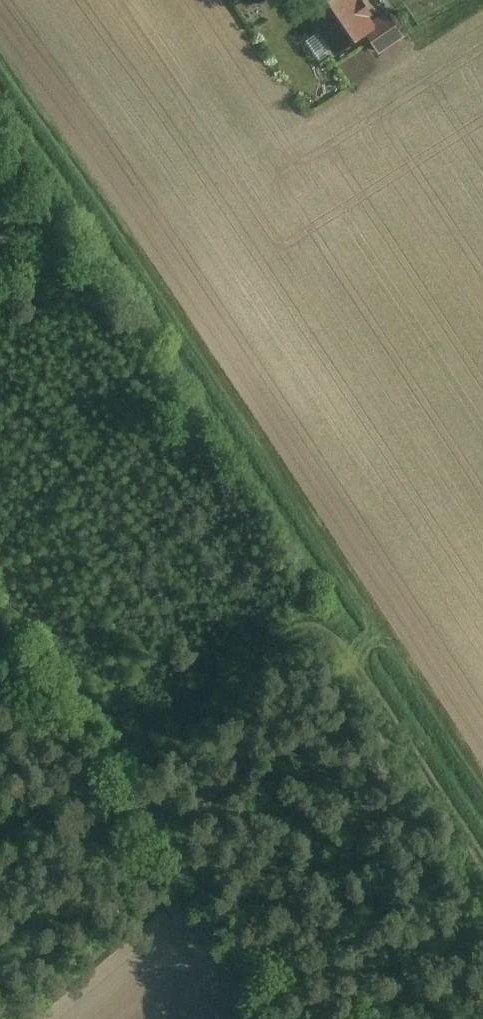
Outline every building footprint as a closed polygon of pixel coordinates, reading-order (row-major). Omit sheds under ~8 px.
[(354,0),(331,0),(314,12),(323,26),(320,28),(336,51),(366,31),(373,27),(371,25),(365,15),(368,13),(360,1),(356,3),(354,0)] [(387,14),(371,25),(373,27),(366,31),(379,51),(401,36),(387,14)]
